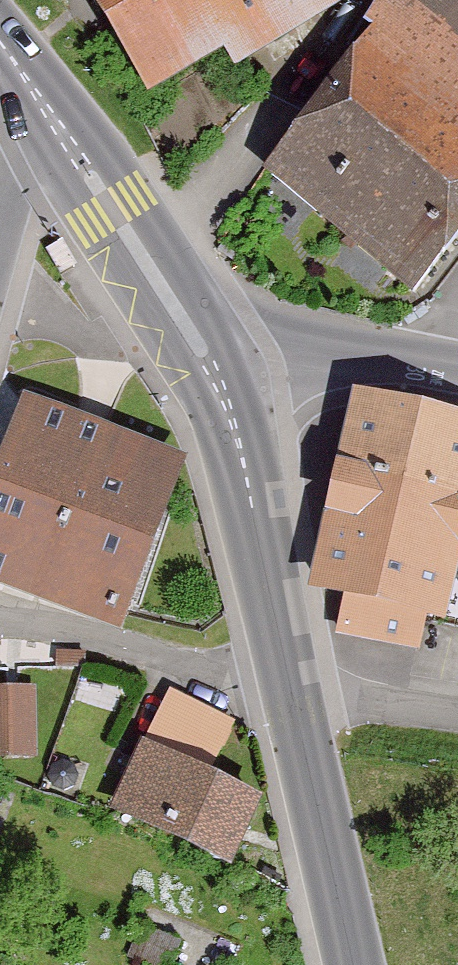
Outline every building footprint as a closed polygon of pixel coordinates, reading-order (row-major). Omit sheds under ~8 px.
[(137,94),(211,53),(221,68),(333,0),(82,0),(137,94)] [(253,170),(408,297),(457,233),(457,0),(382,0),(253,170)] [(356,393),(314,581),(445,611),(457,555),(457,418),(356,393)] [(16,397),(0,439),(0,591),(119,635),(185,460),(16,397)] [(236,720),(163,688),(136,747),(107,817),(226,871),(255,799),(211,776),(236,720)] [(0,691),(0,765),(39,764),(37,689),(0,691)]
